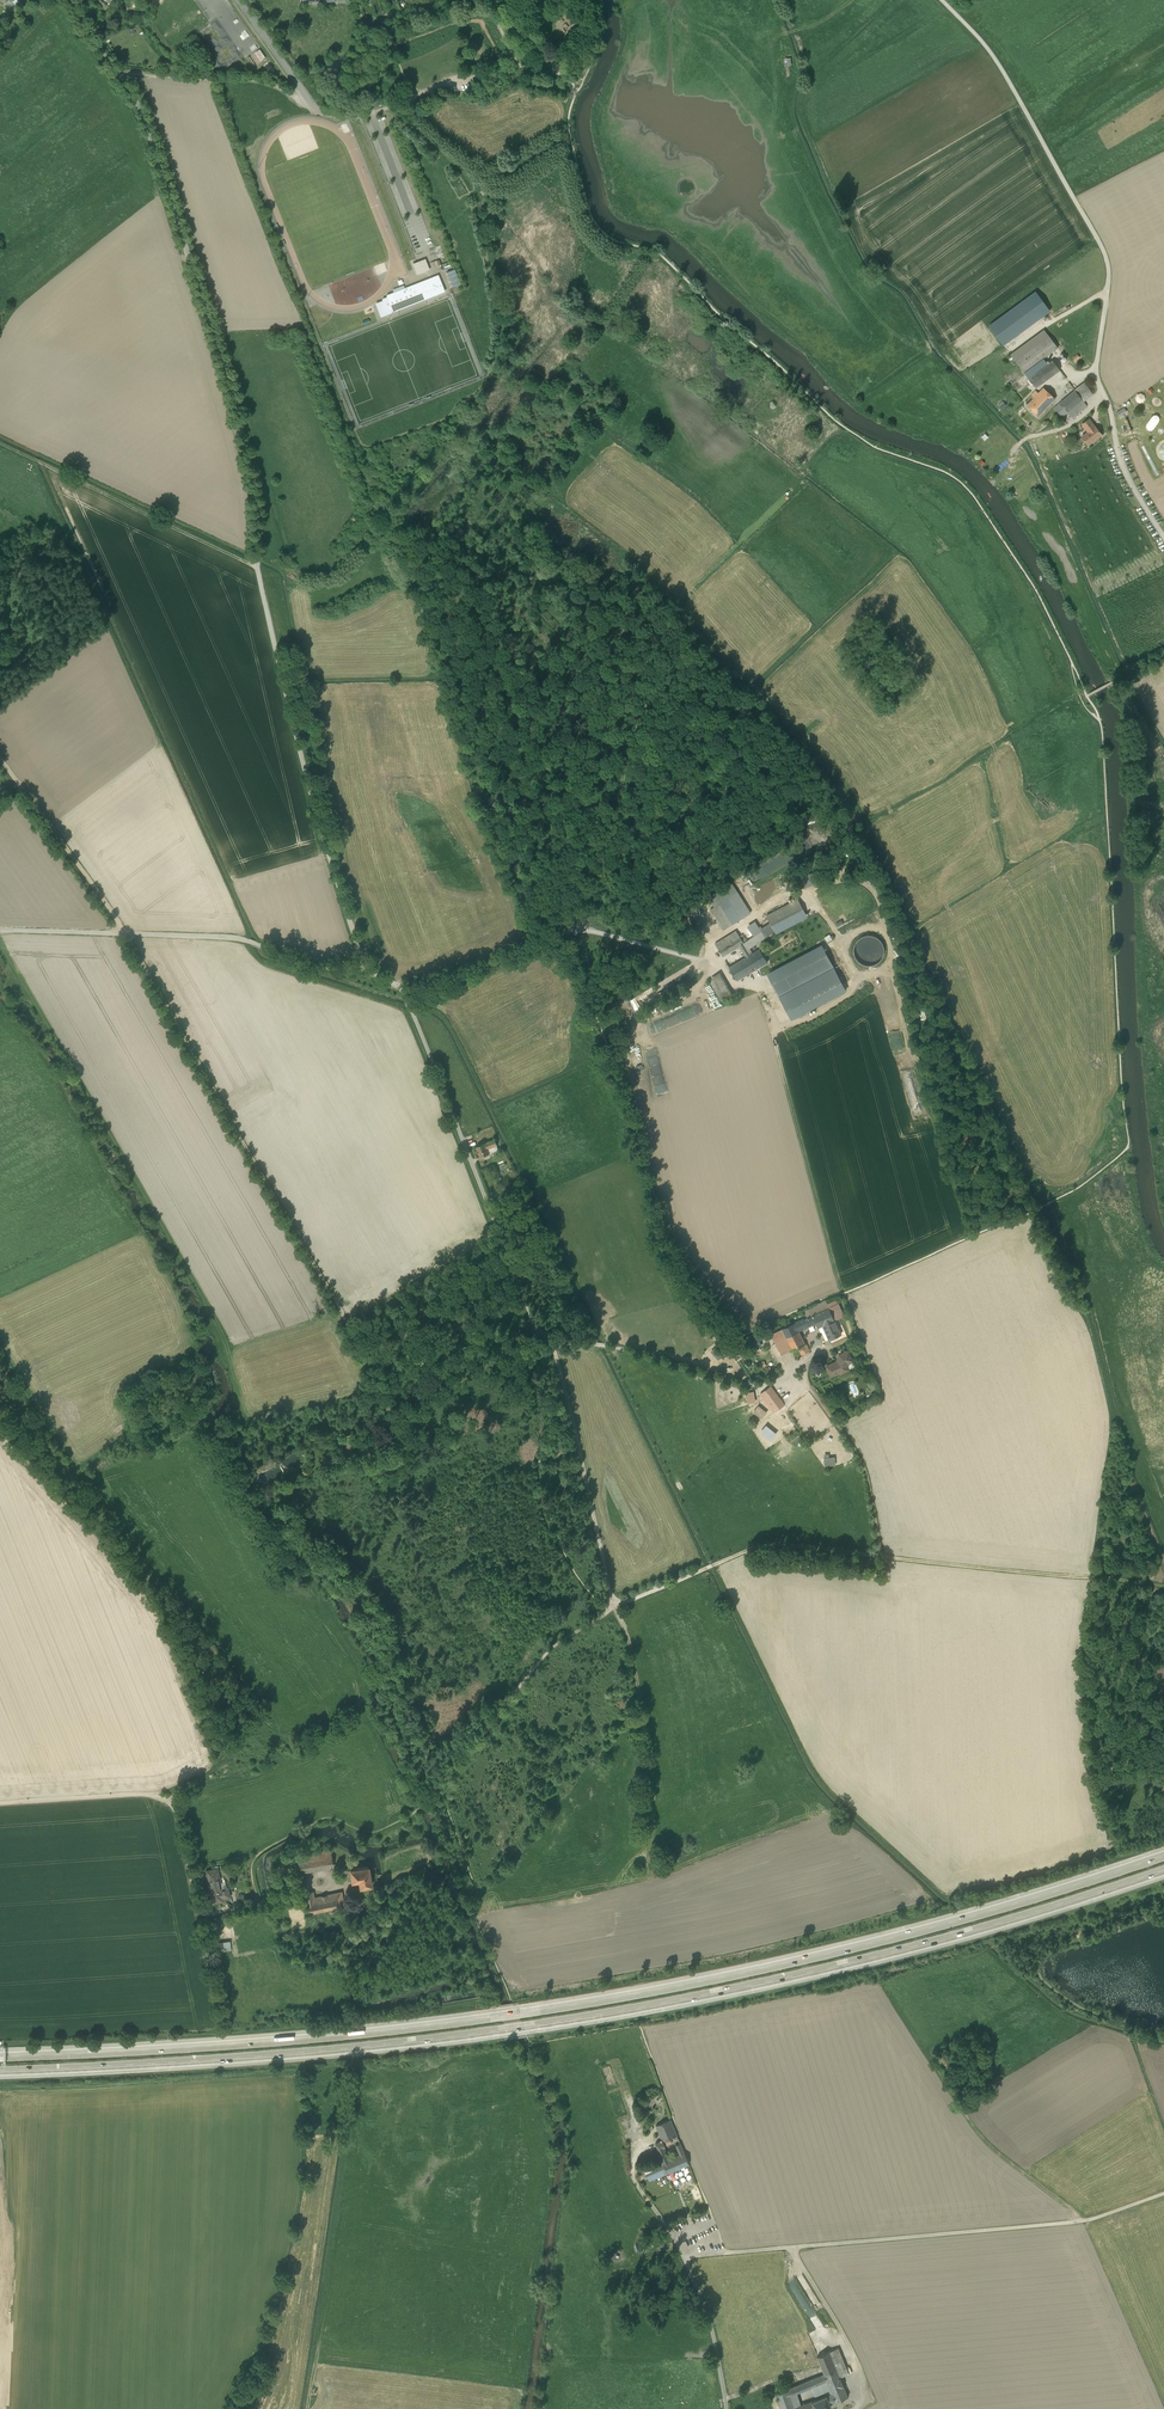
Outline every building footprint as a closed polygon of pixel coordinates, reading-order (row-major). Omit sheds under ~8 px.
[(543,3),(545,6),(546,5),(545,5),(547,3),(547,4),(547,6),(548,6),(549,6),(548,7),(549,8),(548,8),(547,8),(550,13),(551,12),(553,11),(554,10),(552,7),(553,7),(552,6),(548,2),(549,1),(549,0),(544,0),(545,2),(543,3)] [(578,19),(570,8),(571,6),(570,4),(568,6),(566,3),(568,1),(567,0),(565,0),(562,2),(563,3),(564,2),(565,4),(569,8),(568,9),(570,10),(568,11),(569,13),(571,12),(573,14),(572,15),(573,16),(574,15),(576,18),(575,19),(576,19),(577,19),(578,19)] [(542,8),(543,7),(541,5),(539,6),(538,5),(536,6),(535,7),(536,9),(537,10),(539,9),(540,11),(540,10),(541,11),(540,11),(543,14),(544,14),(546,15),(546,16),(549,15),(545,10),(544,10),(545,11),(544,12),(543,11),(543,12),(540,8),(541,8),(541,7),(542,7),(542,8)] [(555,13),(553,11),(551,12),(553,15),(555,14),(562,23),(564,21),(562,18),(567,14),(566,13),(561,17),(557,13),(558,13),(557,12),(555,13)] [(547,17),(546,16),(546,15),(535,24),(540,29),(544,33),(546,32),(539,25),(540,24),(540,23),(543,21),(544,21),(544,20),(546,18),(546,17),(547,17)] [(579,22),(581,21),(578,19),(577,19),(568,27),(568,26),(568,27),(569,28),(566,30),(567,31),(568,30),(568,31),(571,29),(570,28),(573,26),(574,28),(576,27),(574,25),(578,22),(578,23),(579,22)] [(581,33),(583,35),(589,30),(587,28),(587,29),(581,21),(579,22),(581,25),(580,25),(581,26),(582,26),(584,28),(583,30),(584,31),(581,33)] [(558,52),(545,61),(547,64),(583,35),(581,33),(579,30),(577,31),(579,34),(577,36),(576,35),(578,34),(575,31),(573,32),(572,30),(570,32),(571,34),(572,33),(574,36),(573,36),(573,37),(572,38),(573,39),(573,40),(572,41),(571,40),(571,41),(570,40),(569,41),(570,42),(565,46),(562,43),(561,44),(563,46),(562,46),(563,47),(559,50),(558,52)] [(553,38),(552,35),(550,33),(550,35),(550,36),(552,38),(551,41),(548,42),(545,41),(544,39),(545,36),(547,34),(550,35),(550,33),(547,32),(546,32),(544,33),(542,36),(541,39),(542,42),(545,44),(548,44),(551,43),(553,41),(553,39),(553,38)] [(461,285),(454,269),(447,272),(453,288),(461,285)] [(438,276),(387,296),(387,298),(383,299),(384,301),(380,303),(384,313),(412,302),(411,301),(434,292),(436,295),(444,292),(438,276)] [(1035,291),(988,326),(1003,346),(1050,312),(1035,291)] [(1060,370),(1052,360),(1047,364),(1043,358),(1057,348),(1044,330),(1011,355),(1024,373),(1029,369),(1033,375),(1028,378),(1036,388),(1060,370)] [(1093,394),(1084,383),(1074,390),(1075,391),(1054,408),(1061,417),(1067,412),(1071,418),(1086,406),(1083,402),(1093,394)] [(1035,390),(1031,395),(1034,397),(1027,404),(1039,416),(1055,399),(1043,388),(1038,393),(1035,390)] [(1124,408),(1116,411),(1118,416),(1126,413),(1124,408)] [(1151,431),(1154,429),(1159,421),(1160,419),(1159,417),(1156,415),(1154,415),(1151,417),(1146,425),(1146,427),(1147,429),(1148,430),(1150,431),(1151,431)] [(1089,419),(1082,424),(1088,432),(1082,437),(1088,445),(1091,442),(1093,442),(1094,441),(1094,440),(1101,435),(1095,427),(1089,419)] [(820,872),(804,876),(807,886),(823,882),(820,872)] [(750,914),(732,883),(710,897),(716,906),(728,899),(740,920),(750,914)] [(716,906),(711,909),(724,930),(740,920),(728,899),(716,906)] [(798,899),(766,916),(771,925),(774,932),(775,933),(807,917),(798,899)] [(771,925),(762,931),(766,937),(774,932),(771,925)] [(736,931),(715,944),(718,949),(735,939),(739,936),(736,931)] [(762,931),(744,943),(750,954),(752,953),(750,948),(766,937),(762,931)] [(862,937),(858,940),(855,944),(854,948),(854,953),(856,958),(859,962),(863,965),(868,966),(873,965),(877,963),(881,959),(883,955),(884,950),(883,945),(881,941),(877,937),(872,936),(867,935),(862,937)] [(744,943),(739,936),(735,939),(738,944),(739,946),(746,957),(750,954),(744,943)] [(735,939),(718,949),(723,957),(735,949),(734,947),(738,944),(735,939)] [(822,945),(767,974),(791,1020),(846,991),(822,945)] [(752,953),(750,954),(758,968),(767,962),(759,949),(752,953)] [(746,957),(742,960),(750,973),(758,968),(750,954),(746,957)] [(734,964),(729,967),(737,980),(750,973),(742,960),(734,964)] [(691,963),(687,966),(692,974),(696,972),(691,963)] [(718,973),(712,977),(712,979),(714,982),(721,978),(718,973)] [(721,978),(714,982),(716,986),(713,988),(720,1000),(724,998),(731,994),(721,978)] [(743,989),(734,991),(736,997),(744,996),(743,989)] [(702,994),(645,1025),(649,1033),(707,1001),(702,994)] [(641,1009),(641,997),(632,997),(632,1009),(641,1009)] [(495,1139),(485,1143),(488,1149),(497,1145),(495,1139)] [(488,1149),(485,1143),(476,1147),(480,1157),(489,1153),(488,1149)] [(826,1300),(792,1316),(795,1323),(798,1329),(815,1322),(818,1328),(823,1326),(835,1320),(826,1300)] [(835,1320),(823,1326),(829,1339),(841,1334),(835,1320)] [(795,1323),(782,1329),(792,1350),(806,1344),(798,1329),(795,1323)] [(792,1350),(782,1329),(771,1334),(782,1355),(792,1350)] [(756,1348),(762,1345),(758,1340),(753,1343),(756,1348)] [(717,1347),(712,1352),(718,1359),(723,1355),(717,1347)] [(839,1358),(838,1361),(837,1361),(836,1363),(834,1362),(826,1366),(831,1377),(840,1373),(842,1373),(848,1370),(849,1369),(848,1366),(849,1363),(853,1361),(848,1350),(839,1354),(840,1357),(839,1358)] [(785,1405),(771,1386),(760,1394),(774,1412),(785,1405)] [(755,1401),(754,1392),(747,1393),(748,1402),(755,1401)] [(766,1413),(759,1407),(755,1412),(762,1418),(766,1413)] [(777,1434),(767,1426),(762,1432),(771,1439),(777,1434)] [(826,1466),(835,1465),(835,1457),(825,1458),(826,1466)] [(257,1474),(273,1468),(271,1462),(255,1468),(257,1474)] [(316,1852),(316,1851),(314,1851),(315,1852),(303,1854),(304,1861),(298,1862),(300,1872),(333,1866),(331,1850),(316,1852)] [(369,1866),(350,1869),(352,1882),(359,1881),(360,1887),(372,1885),(369,1866)] [(217,1868),(208,1870),(210,1880),(219,1878),(217,1868)] [(221,1888),(219,1878),(210,1880),(208,1880),(210,1891),(212,1891),(214,1903),(223,1901),(223,1898),(230,1897),(228,1887),(221,1888)] [(342,1892),(313,1898),(312,1891),(304,1893),(308,1914),(344,1906),(342,1892)] [(234,1941),(217,1943),(218,1952),(235,1950),(234,1941)] [(670,2119),(656,2125),(662,2140),(665,2146),(672,2143),(670,2138),(677,2135),(670,2119)] [(662,2140),(656,2143),(658,2150),(664,2148),(666,2147),(665,2146),(662,2140)] [(684,2153),(680,2143),(676,2145),(680,2155),(684,2153)] [(668,2160),(663,2161),(664,2164),(668,2173),(679,2168),(689,2164),(684,2153),(680,2155),(668,2160)] [(662,2158),(658,2160),(656,2161),(657,2161),(643,2166),(646,2172),(664,2164),(663,2161),(662,2158)] [(664,2164),(646,2172),(649,2181),(668,2173),(664,2164)] [(838,2348),(829,2351),(837,2368),(845,2365),(838,2348)] [(837,2368),(829,2351),(817,2356),(824,2373),(826,2377),(827,2379),(832,2393),(836,2401),(848,2396),(843,2385),(844,2385),(840,2377),(837,2368)] [(845,2365),(837,2368),(840,2377),(849,2373),(845,2365)] [(824,2373),(789,2388),(790,2393),(796,2391),(806,2387),(827,2379),(826,2377),(824,2373)] [(790,2393),(789,2388),(777,2393),(781,2407),(782,2408),(796,2408),(795,2406),(800,2405),(796,2391),(790,2393)] [(766,2397),(770,2408),(776,2408),(781,2407),(777,2393),(766,2397)] [(813,2401),(815,2408),(816,2408),(823,2408),(831,2406),(830,2403),(836,2401),(832,2393),(813,2401)] [(805,2403),(807,2408),(811,2408),(815,2408),(813,2401),(813,2400),(805,2403)]
